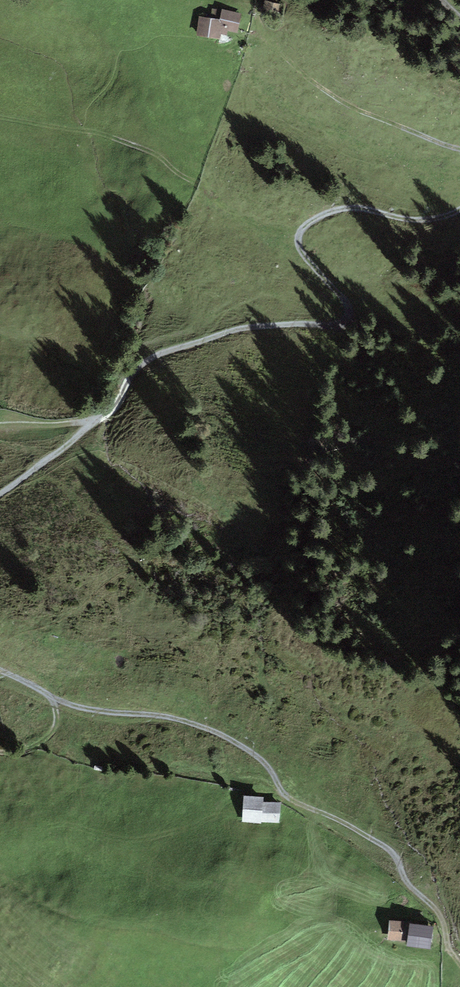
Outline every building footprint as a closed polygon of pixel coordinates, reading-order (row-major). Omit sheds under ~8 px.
[(229,22),(206,18),(202,36),(226,41),(227,36),(233,37),(234,32),(248,34),(251,16),(231,12),(229,22)] [(269,798),(246,796),(244,821),(280,823),(282,806),(268,805),(269,798)] [(411,924),(395,923),(394,938),(411,939),(411,924)] [(438,927),(419,925),(416,942),(436,945),(438,927)]
